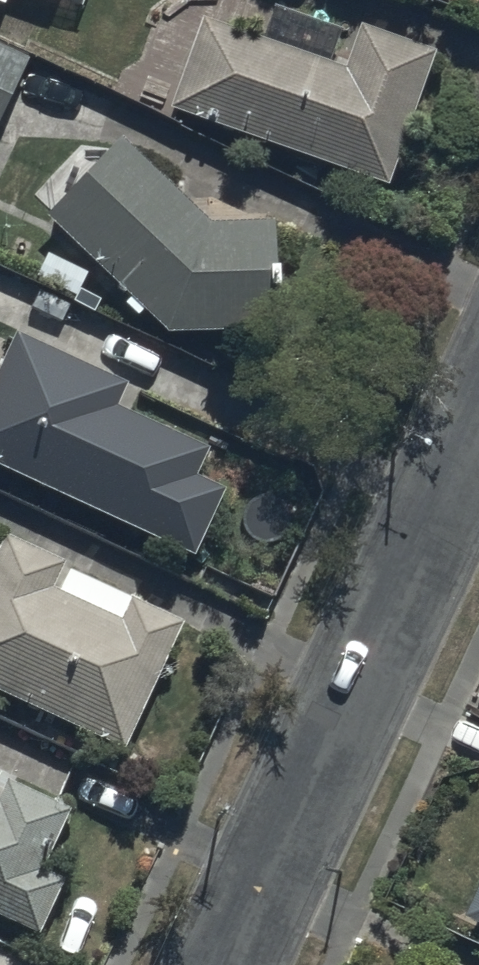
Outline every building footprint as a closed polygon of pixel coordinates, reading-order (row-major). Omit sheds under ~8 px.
[(205,14),(172,106),(391,184),(438,53),(362,25),(347,65),(205,14)] [(29,57),(0,43),(0,121),(29,57)] [(124,137),(46,212),(166,331),(277,328),(277,217),(209,219),(124,137)] [(0,357),(0,466),(199,553),(227,489),(200,477),(213,447),(115,404),(124,384),(10,334),(0,357)] [(130,745),(186,623),(62,567),(65,561),(2,532),(0,536),(0,686),(130,745)] [(39,933),(64,879),(43,869),(72,806),(8,777),(0,794),(0,915),(39,933)]
